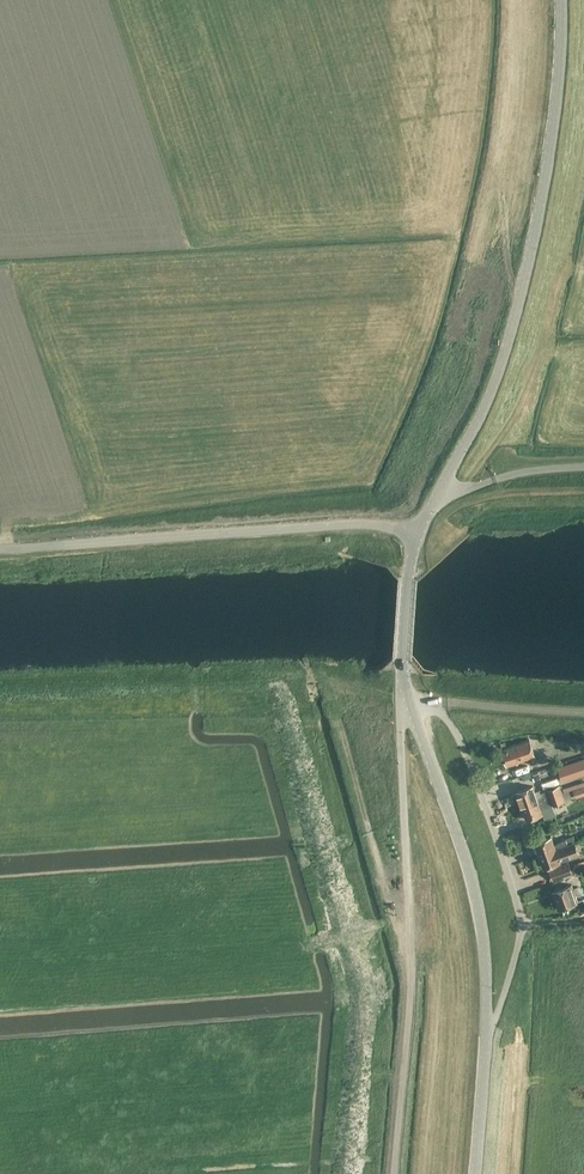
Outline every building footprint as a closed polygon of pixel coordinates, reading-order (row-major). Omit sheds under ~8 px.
[(529,738),(515,743),(501,748),(507,764),(528,757),(531,763),(537,761),(529,738)] [(558,766),(563,780),(583,773),(583,757),(558,766)] [(525,781),(541,777),(539,767),(522,772),(525,781)] [(479,775),(481,785),(491,783),(488,773),(479,775)] [(516,790),(522,805),(543,798),(555,794),(561,792),(559,785),(553,788),(541,792),(542,795),(537,797),(533,785),(516,790)] [(576,798),(583,795),(583,786),(573,789),(576,798)] [(552,804),(558,802),(564,800),(561,792),(555,794),(543,798),(522,805),(526,818),(542,812),(541,807),(552,803),(552,804)] [(535,842),(539,854),(574,841),(572,835),(557,841),(558,842),(554,843),(551,836),(535,842)] [(559,859),(579,852),(574,841),(539,854),(543,867),(560,861),(559,859)] [(568,862),(549,868),(553,879),(572,872),(568,862)] [(558,907),(577,900),(575,893),(580,892),(578,885),(573,887),(571,883),(552,890),(558,907)]
